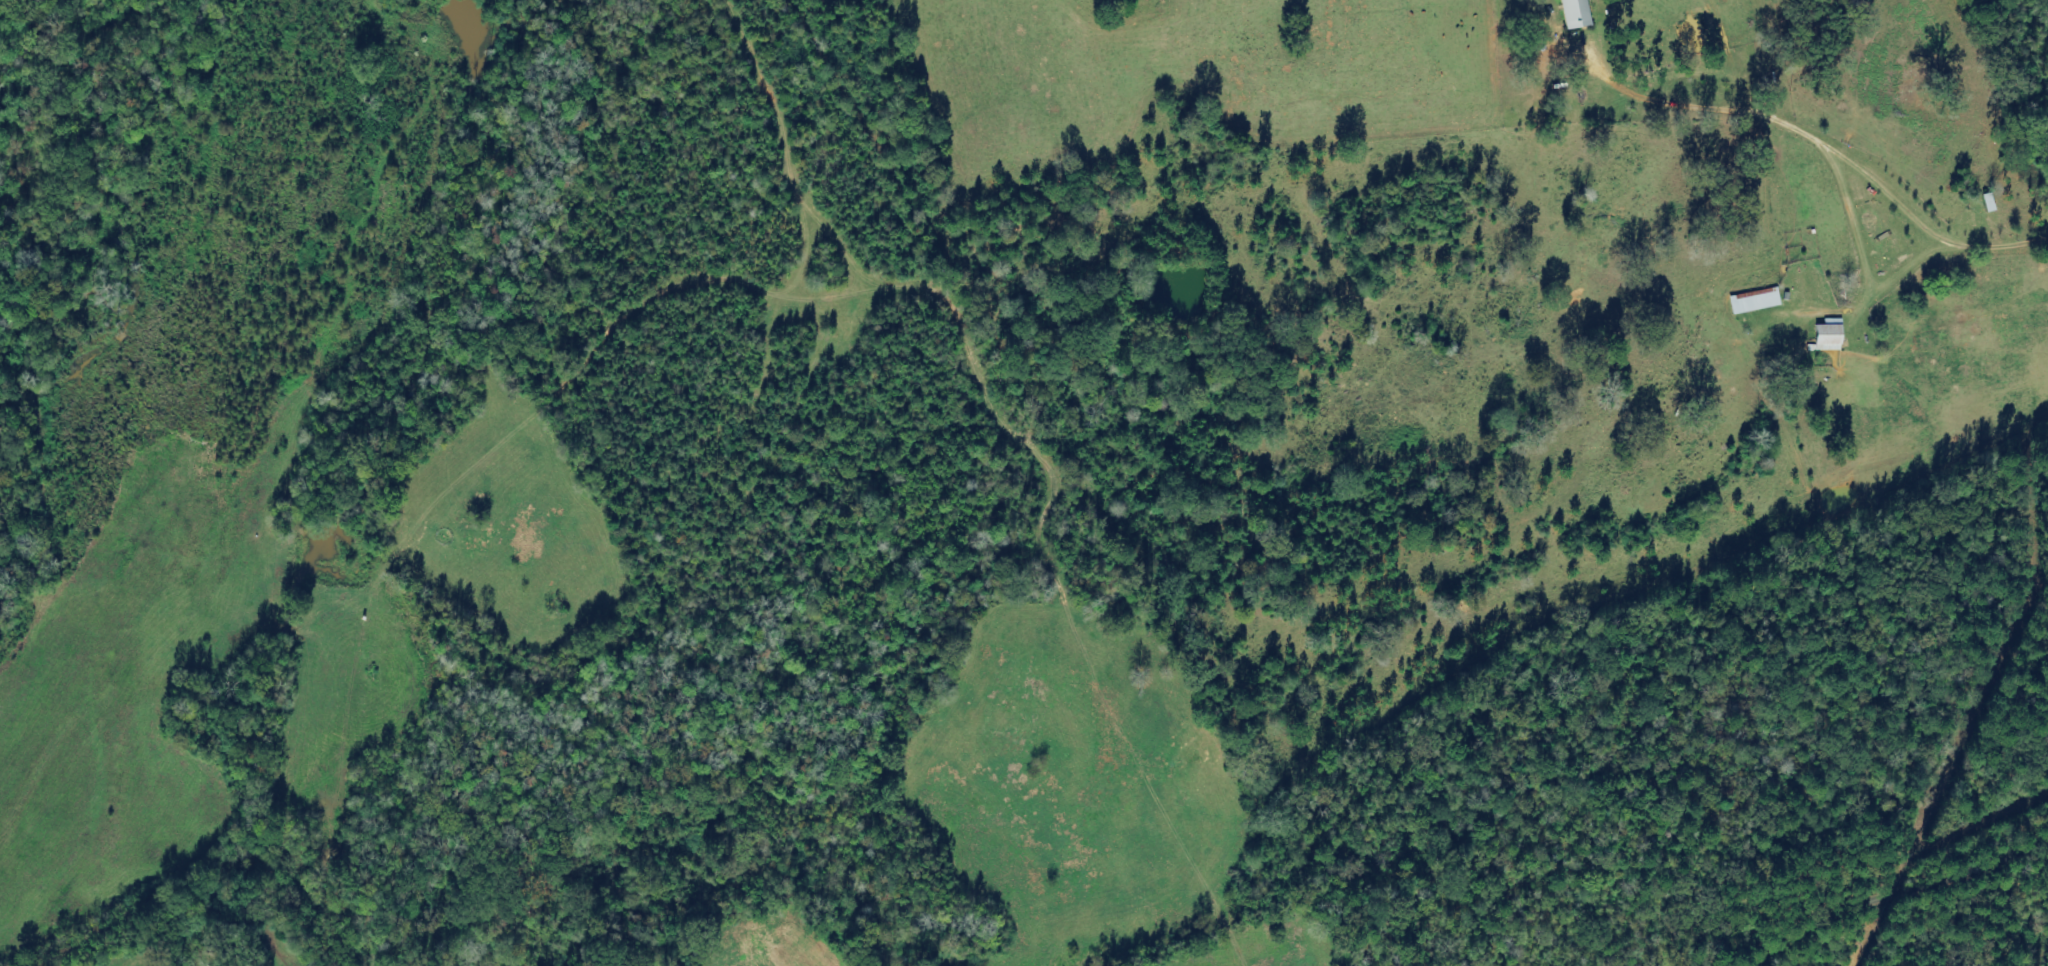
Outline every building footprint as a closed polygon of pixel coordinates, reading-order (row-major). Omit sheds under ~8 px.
[(1590,0),(1564,0),(1570,30),(1595,25),(1590,0)] [(1736,315),(1784,306),(1781,290),(1733,299),(1736,315)] [(1844,351),(1845,319),(1828,319),(1828,325),(1819,325),(1818,350),(1844,351)]
